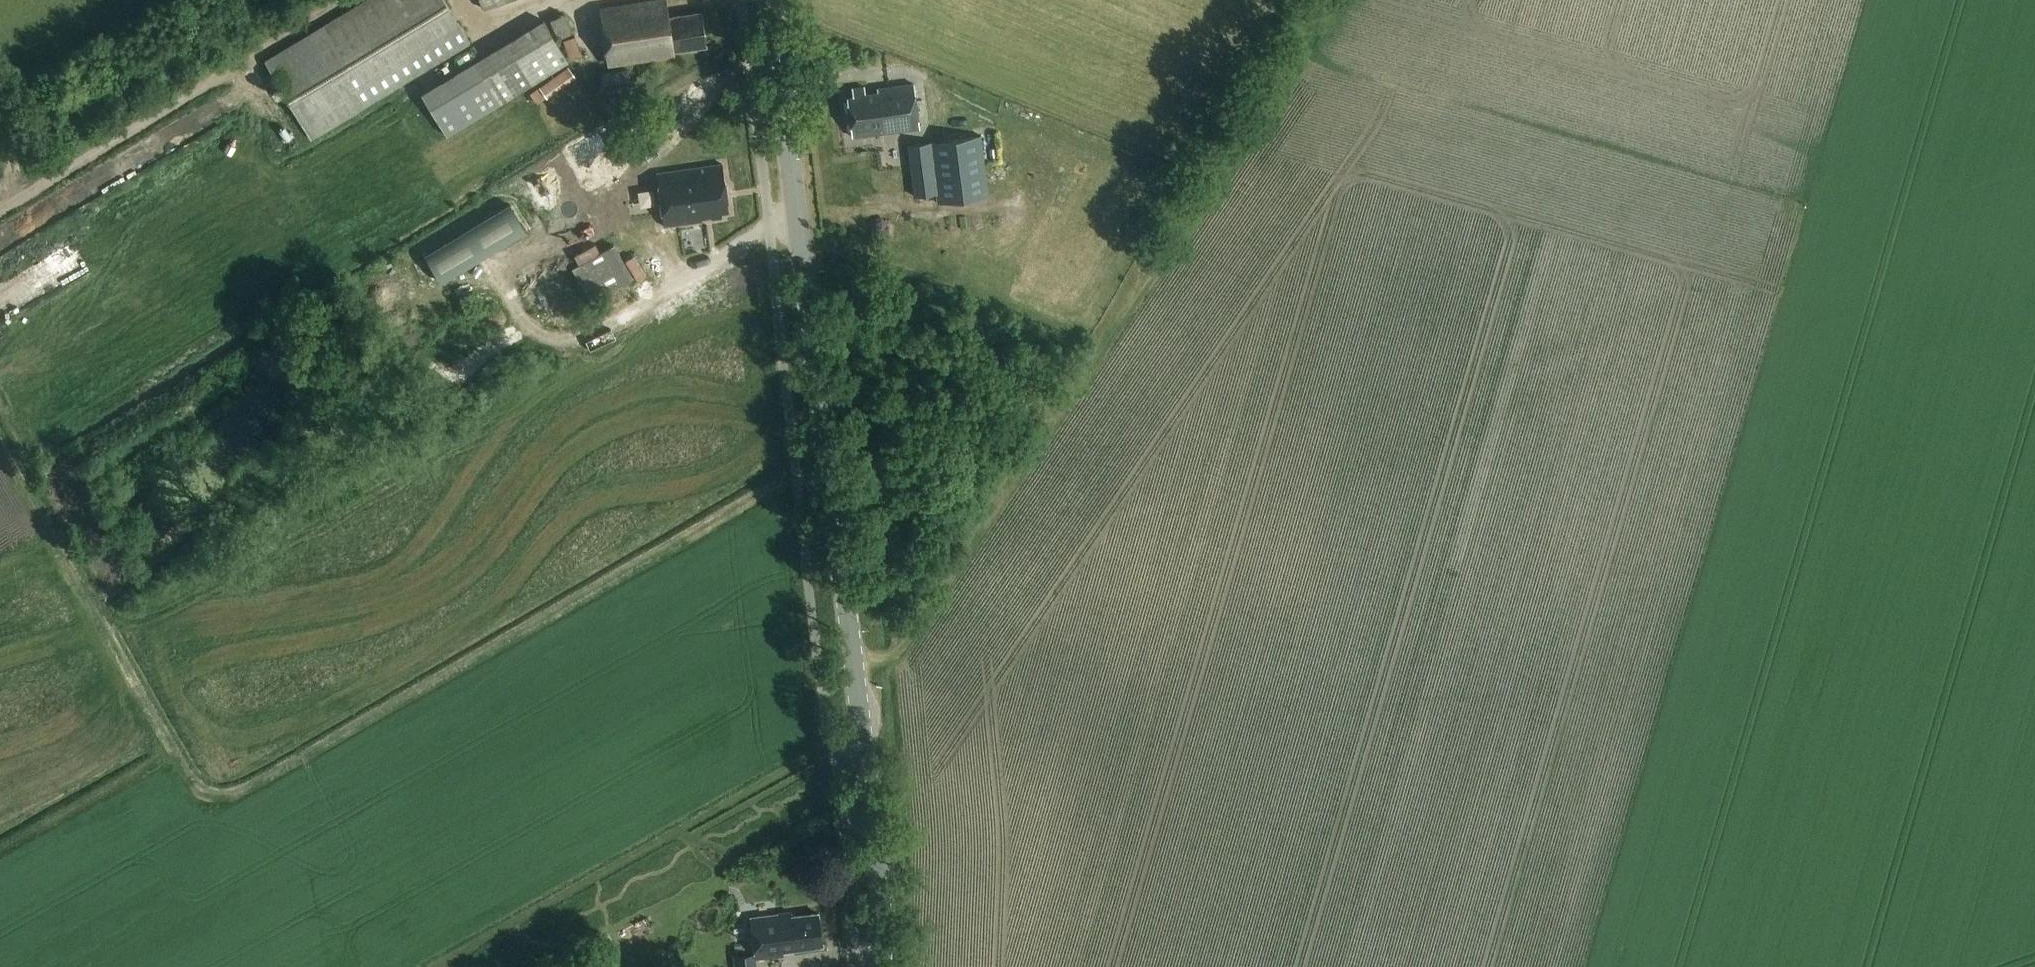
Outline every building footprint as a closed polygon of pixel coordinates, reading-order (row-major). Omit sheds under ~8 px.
[(210,92),(253,175),(471,43),(459,23),(446,0),(370,0),(312,35),(266,62),(210,92)] [(484,10),(509,0),(480,0),(484,10)] [(667,0),(665,0),(601,10),(609,64),(675,55),(675,51),(707,46),(702,12),(669,17),(667,0)] [(565,14),(551,19),(559,40),(573,34),(565,14)] [(568,62),(556,41),(543,20),(509,41),(474,61),(422,93),(447,135),(499,103),(526,87),(568,62)] [(575,37),(564,40),(570,60),(581,56),(575,37)] [(568,66),(539,86),(547,97),(576,77),(568,66)] [(637,79),(600,85),(603,99),(639,94),(637,79)] [(919,128),(914,85),(875,90),(875,93),(864,94),(864,87),(851,88),(852,98),(848,98),(852,136),(919,128)] [(937,204),(988,198),(981,137),(907,145),(913,196),(936,194),(937,204)] [(720,216),(728,214),(720,167),(654,179),(663,230),(721,220),(720,216)] [(489,254),(526,232),(510,204),(474,226),(425,255),(442,283),(489,254)] [(615,245),(582,264),(599,294),(601,296),(634,277),(615,245)] [(792,912),(752,917),(753,923),(757,954),(757,959),(785,955),(785,951),(824,946),(820,915),(793,918),(792,912)] [(627,927),(617,932),(624,946),(634,941),(627,927)] [(733,957),(734,966),(758,966),(757,959),(757,954),(733,957)]
